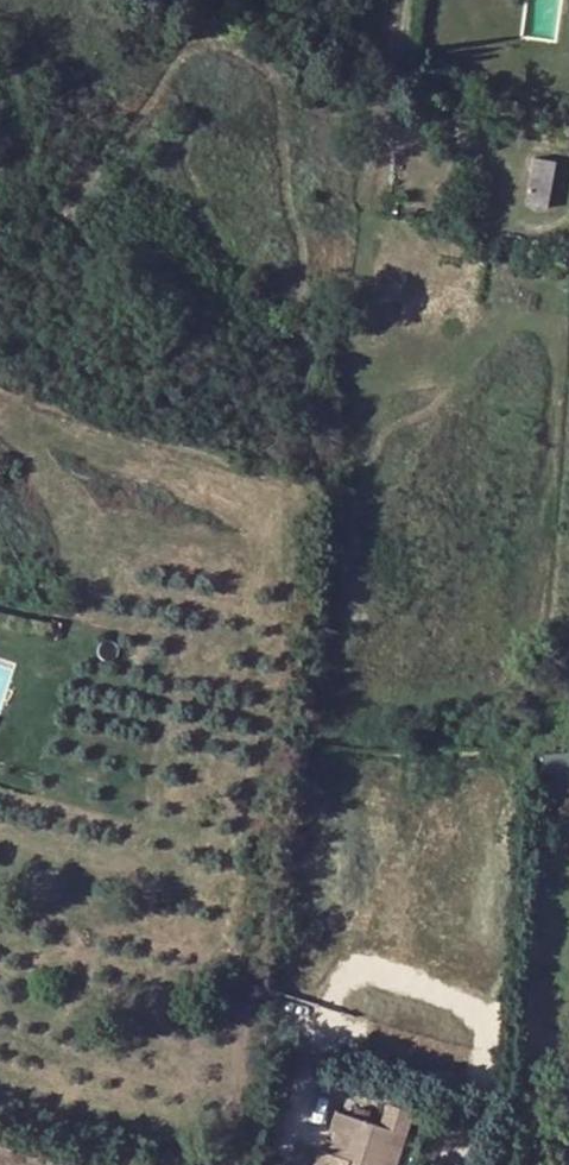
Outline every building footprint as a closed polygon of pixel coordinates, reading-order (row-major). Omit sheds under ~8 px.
[(549,194),(553,161),(534,158),(528,192),(549,194)] [(546,752),(548,790),(568,789),(568,750),(546,752)] [(427,1112),(430,1100),(413,1094),(409,1107),(427,1112)] [(329,1157),(313,1151),(308,1164),(346,1164),(346,1163),(353,1164),(398,1164),(407,1136),(369,1123),(373,1111),(359,1106),(354,1118),(337,1114),(330,1130),(337,1132),(329,1157)]
